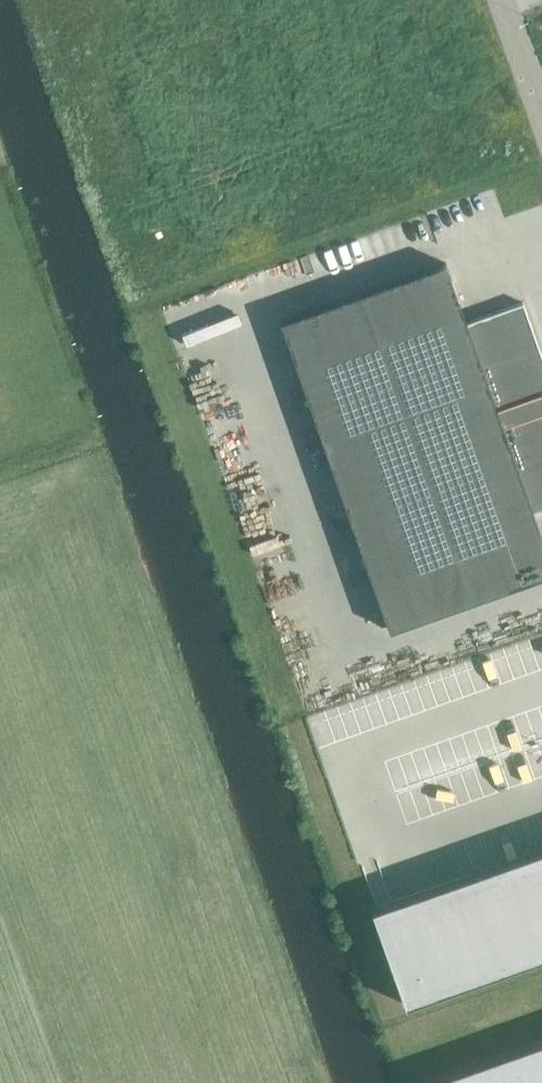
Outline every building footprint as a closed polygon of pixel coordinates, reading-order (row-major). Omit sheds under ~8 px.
[(541,527),(541,357),(528,319),(473,338),(452,279),(287,337),(395,646),(541,594),(541,536),(539,528),(541,527)] [(374,911),(408,1006),(541,958),(541,852),(374,911)] [(425,1082),(541,1082),(541,1042),(425,1082)]
